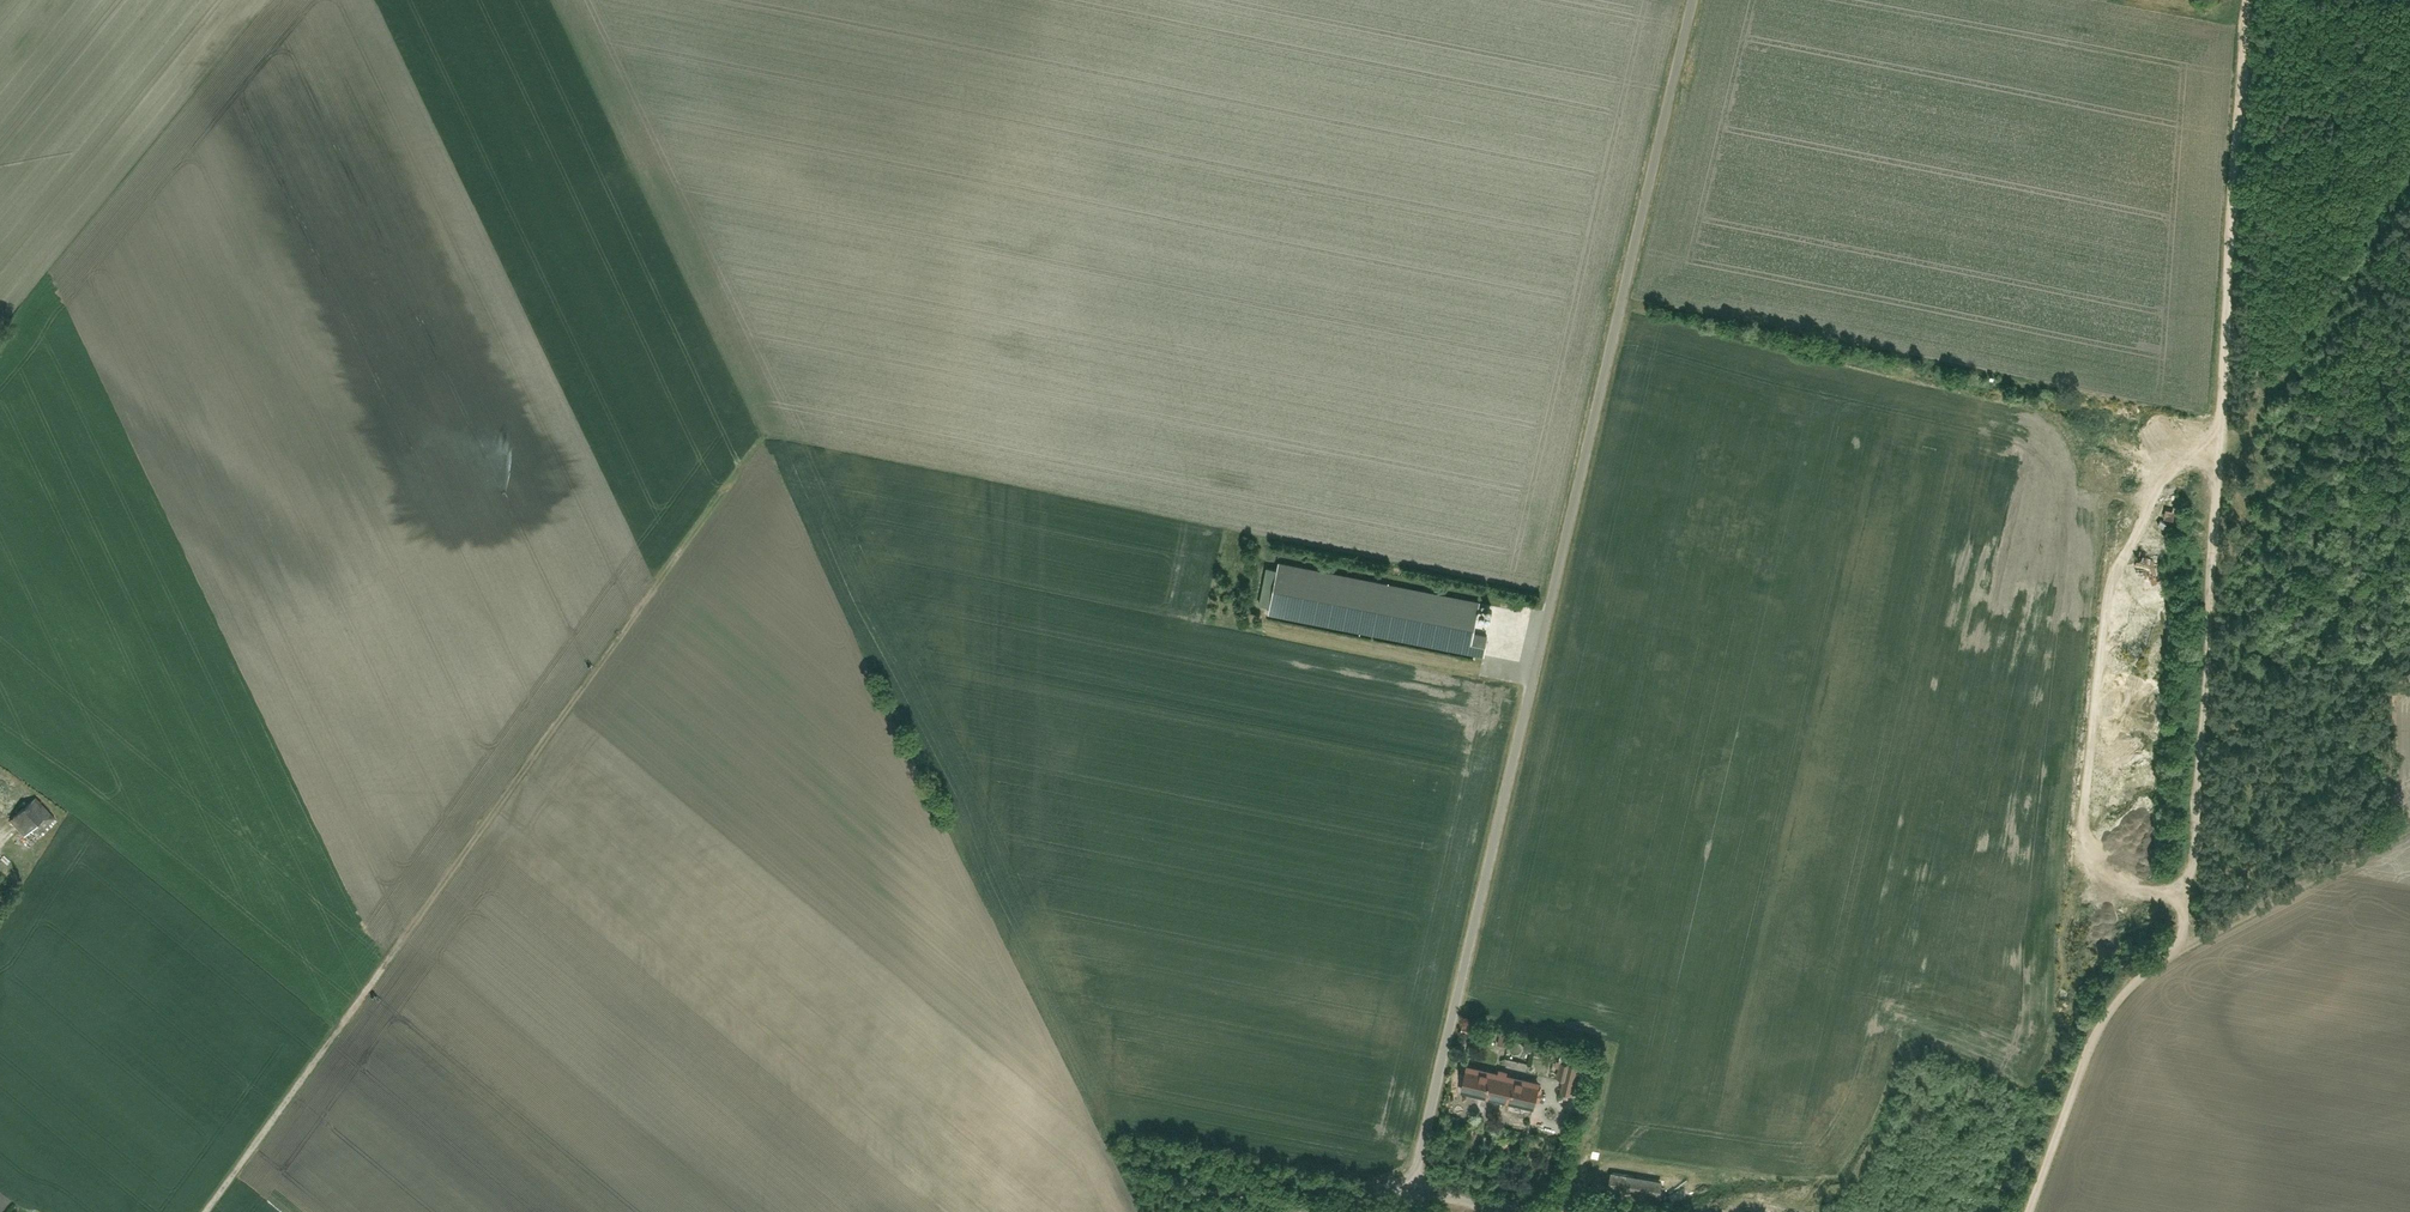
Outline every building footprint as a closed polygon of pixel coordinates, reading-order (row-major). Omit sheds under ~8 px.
[(1476,601),(1279,561),(1277,569),(1266,567),(1260,599),(1271,601),(1268,616),(1483,659),(1489,632),(1470,628),(1476,601)] [(34,826),(41,832),(56,818),(36,797),(9,820),(24,836),(34,826)] [(1565,1059),(1551,1056),(1548,1069),(1561,1072),(1559,1081),(1571,1084),(1574,1068),(1563,1066),(1565,1059)] [(1540,1086),(1467,1072),(1464,1088),(1537,1102),(1540,1086)] [(1666,1177),(1617,1168),(1614,1182),(1664,1191),(1666,1177)]
